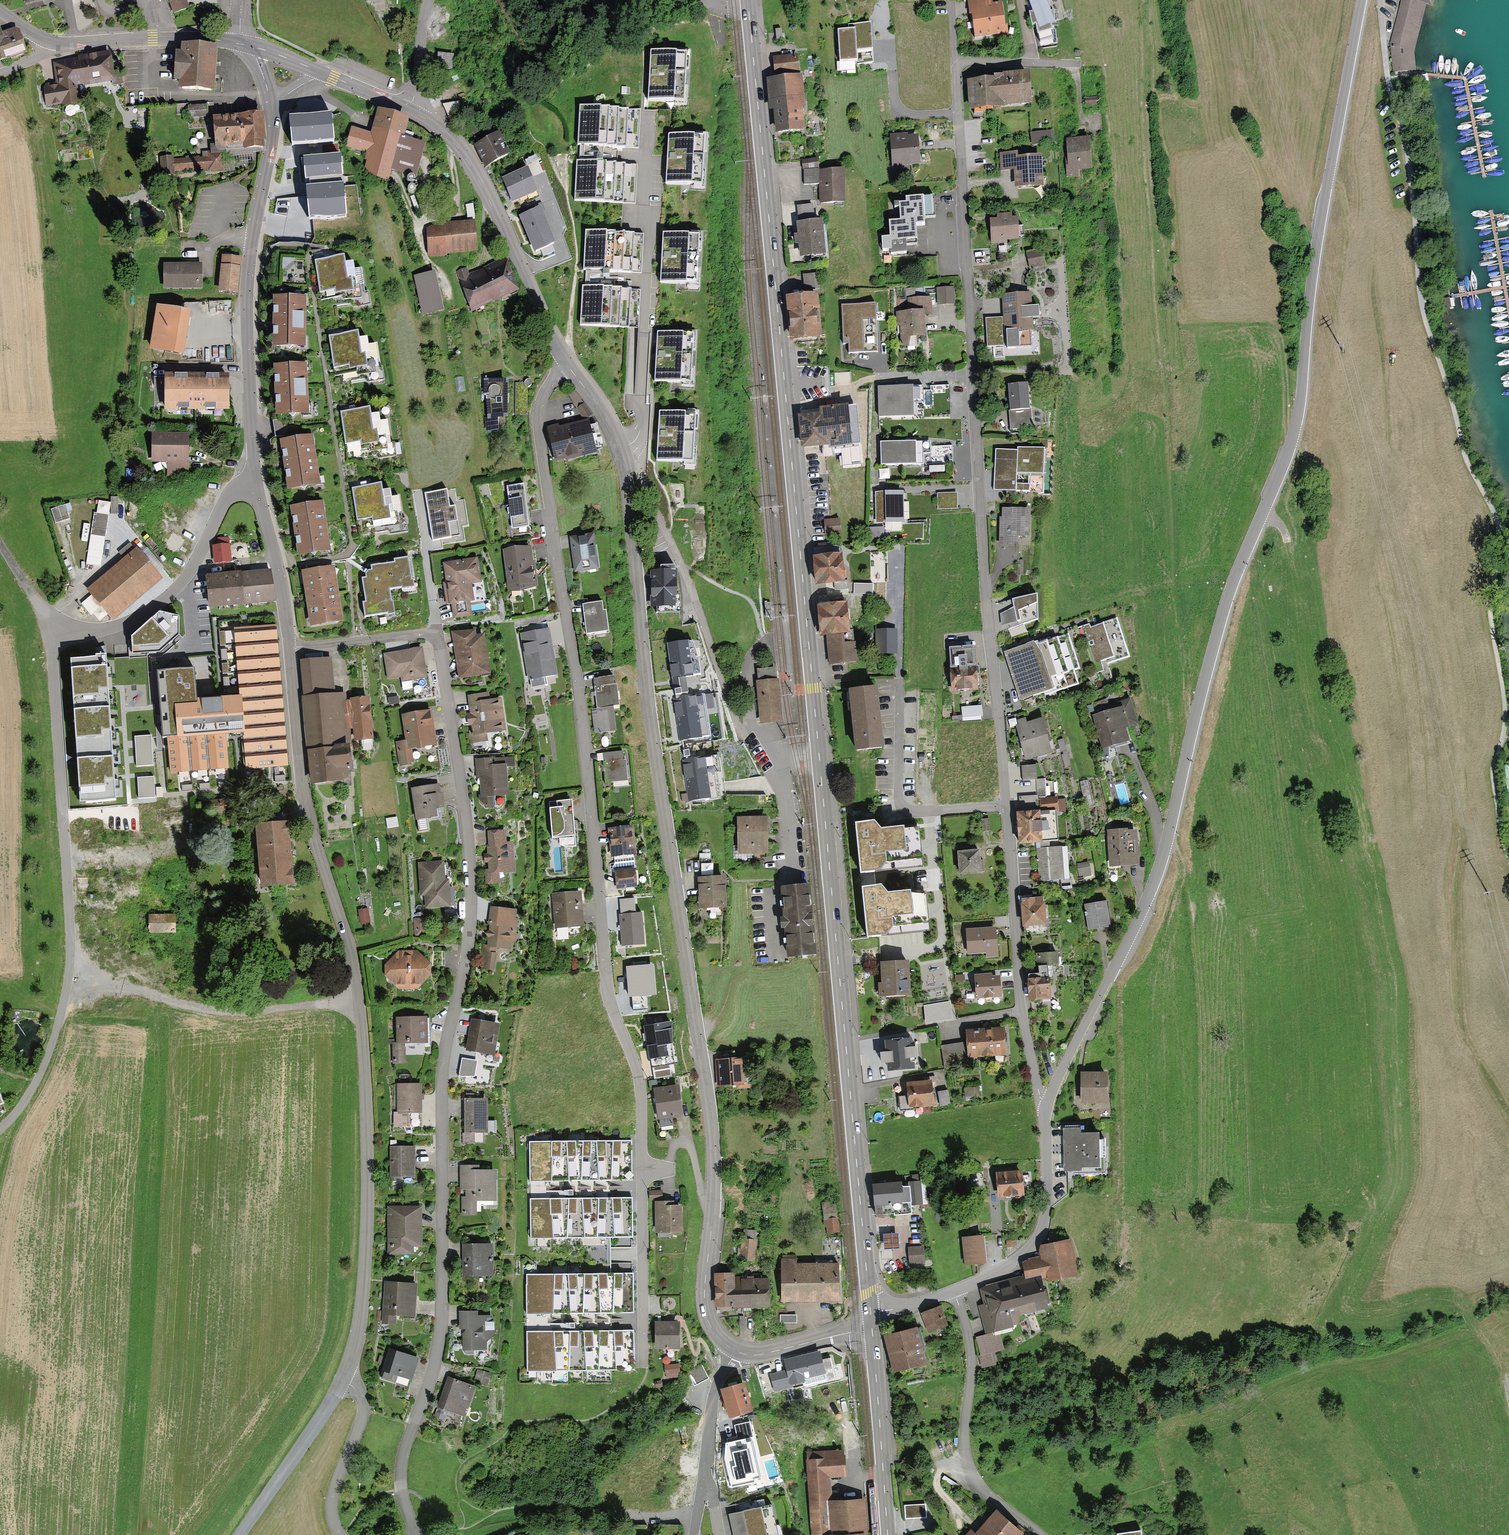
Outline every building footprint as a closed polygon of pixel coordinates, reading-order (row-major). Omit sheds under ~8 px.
[(189,7),(186,0),(168,0),(173,13),(189,7)] [(973,38),(995,34),(996,38),(1006,36),(1005,25),(1002,26),(998,2),(990,4),(989,0),(982,0),(968,2),(973,38)] [(1045,0),(1030,0),(1040,26),(1053,21),(1045,0)] [(1425,3),(1418,0),(1399,0),(1389,43),(1393,72),(1414,70),(1413,50),(1425,3)] [(847,27),(837,28),(839,61),(854,60),(854,66),(876,64),(873,20),(846,22),(847,27)] [(27,50),(19,28),(15,26),(2,31),(0,25),(0,60),(27,50)] [(180,88),(214,90),(216,45),(182,43),(181,51),(176,51),(174,80),(181,80),(180,88)] [(114,80),(109,50),(52,60),(56,83),(42,85),(46,105),(63,102),(63,105),(80,102),(77,86),(114,80)] [(687,51),(650,51),(649,101),(687,101),(687,51)] [(454,69),(454,55),(439,55),(438,68),(454,69)] [(775,56),(776,72),(795,70),(793,55),(775,56)] [(968,77),(972,109),(1029,102),(1025,70),(968,77)] [(770,76),(775,132),(800,130),(795,74),(770,76)] [(641,108),(582,103),(579,144),(638,149),(641,108)] [(188,117),(207,116),(206,104),(188,105),(188,117)] [(252,154),(252,151),(262,150),(262,146),(264,145),(264,138),(265,138),(263,111),(214,115),(216,143),(210,143),(211,151),(211,153),(223,152),(226,152),(226,155),(252,154)] [(290,116),(292,144),(334,141),(332,113),(290,116)] [(351,129),(347,146),(370,152),(364,176),(385,181),(389,161),(412,167),(418,144),(397,138),(401,120),(376,114),(372,134),(351,129)] [(470,128),(488,165),(507,155),(493,128),(481,134),(477,125),(470,128)] [(1049,131),(1031,133),(1032,143),(1049,142),(1049,131)] [(706,133),(669,133),(668,183),(706,183),(706,133)] [(891,134),(893,167),(907,166),(907,160),(917,159),(915,133),(891,134)] [(1088,138),(1065,140),(1067,173),(1077,172),(1076,167),(1090,166),(1088,138)] [(223,152),(211,153),(211,151),(202,151),(203,157),(174,159),(175,170),(208,168),(208,170),(224,169),(223,152)] [(340,152),(304,155),(306,177),(309,177),(310,182),(305,183),(306,187),(308,218),(345,215),(340,152)] [(1015,189),(1043,187),(1041,154),(999,156),(1000,171),(1014,170),(1015,189)] [(160,173),(175,173),(175,170),(174,159),(174,155),(159,156),(160,173)] [(802,159),(803,168),(817,167),(816,158),(802,159)] [(637,164),(578,159),(574,200),(633,205),(637,164)] [(501,175),(511,203),(535,194),(525,166),(501,175)] [(819,168),(820,203),(843,202),(842,167),(819,168)] [(803,183),(819,183),(819,168),(803,168),(803,183)] [(934,216),(932,194),(905,195),(905,201),(899,201),(900,219),(889,220),(890,236),(881,237),(882,248),(890,247),(891,252),(907,251),(906,243),(916,242),(915,222),(924,221),(924,217),(934,216)] [(517,217),(525,239),(548,230),(539,208),(517,217)] [(990,237),(1015,235),(1013,215),(989,217),(990,237)] [(798,256),(824,254),(820,217),(795,219),(798,256)] [(427,227),(430,254),(473,247),(470,221),(427,227)] [(700,232),(662,232),(662,282),(700,283),(700,232)] [(643,236),(584,233),(582,271),(641,274),(643,236)] [(1028,251),(1031,264),(1042,262),(1040,248),(1028,251)] [(551,250),(544,257),(549,262),(556,255),(551,250)] [(340,308),(371,302),(368,289),(363,291),(356,257),(345,260),(343,252),(314,258),(323,299),(338,296),(340,308)] [(221,254),(218,289),(235,290),(238,256),(221,254)] [(456,274),(476,308),(513,286),(498,260),(469,277),(464,269),(456,274)] [(202,287),(201,262),(162,263),(163,289),(202,287)] [(417,276),(426,315),(442,311),(434,273),(417,276)] [(936,288),(937,302),(952,300),(950,286),(936,288)] [(639,291),(595,288),(593,325),(637,328),(639,291)] [(788,293),(792,340),(818,338),(814,290),(788,293)] [(1002,293),(1006,344),(1032,342),(1030,316),(1038,315),(1037,303),(1029,303),(1028,291),(1002,293)] [(273,294),(273,344),(305,344),(305,294),(273,294)] [(907,297),(908,309),(929,307),(928,295),(907,297)] [(150,347),(182,352),(189,309),(156,303),(150,347)] [(875,305),(842,305),(843,343),(848,343),(848,352),(875,351),(875,305)] [(898,335),(920,333),(918,309),(896,311),(898,335)] [(1000,317),(984,318),(986,346),(1001,345),(1000,317)] [(356,382),(383,377),(381,363),(375,364),(369,333),(355,335),(354,328),(328,333),(335,372),(354,369),(356,382)] [(694,329),(656,329),(656,357),(656,379),(693,379),(694,329)] [(274,362),(276,414),(307,413),(305,361),(274,362)] [(165,407),(229,407),(228,371),(165,372),(165,407)] [(505,381),(484,382),(485,430),(497,430),(497,416),(506,416),(505,381)] [(1011,428),(1029,427),(1025,381),(1007,383),(1011,428)] [(923,386),(877,388),(878,416),(915,415),(914,401),(923,400),(923,386)] [(367,403),(338,408),(344,441),(358,439),(361,453),(371,451),(373,458),(392,454),(385,418),(370,421),(367,403)] [(800,412),(804,448),(837,444),(839,465),(859,463),(852,406),(800,412)] [(695,413),(658,412),(658,436),(658,463),(695,463),(695,413)] [(548,430),(554,458),(592,449),(585,421),(548,430)] [(280,437),(288,487),(316,483),(308,432),(280,437)] [(186,433),(151,433),(151,463),(168,463),(168,473),(186,473),(186,433)] [(929,440),(879,442),(880,466),(923,464),(923,454),(930,454),(929,440)] [(1016,449),(994,448),(994,489),(1015,490),(1015,471),(1043,472),(1044,446),(1016,445),(1016,449)] [(367,536),(405,528),(403,516),(399,517),(394,493),(385,495),(381,479),(348,487),(355,518),(362,517),(367,536)] [(523,485),(504,487),(510,534),(529,531),(523,485)] [(903,493),(875,493),(875,524),(903,523),(903,493)] [(956,493),(935,494),(935,510),(957,509),(956,493)] [(290,504),(298,553),(329,548),(321,498),(290,504)] [(449,500),(429,503),(434,536),(447,534),(443,514),(452,513),(449,500)] [(64,505),(52,509),(57,522),(69,518),(64,505)] [(1026,509),(1003,508),(1002,543),(1015,543),(1015,532),(1025,533),(1026,509)] [(109,514),(94,512),(87,564),(101,566),(109,514)] [(825,520),(826,537),(843,536),(842,520),(825,520)] [(174,534),(166,552),(178,557),(186,539),(174,534)] [(575,573),(600,569),(595,534),(570,537),(575,573)] [(228,537),(217,538),(218,544),(212,545),(214,563),(231,561),(228,537)] [(653,543),(654,557),(663,557),(662,542),(653,543)] [(508,592),(537,588),(531,547),(504,549),(508,592)] [(812,550),(816,583),(843,579),(839,547),(812,550)] [(112,618),(161,577),(137,549),(89,589),(112,618)] [(889,553),(871,553),(871,582),(889,582),(889,553)] [(361,601),(365,618),(393,613),(389,590),(413,586),(407,555),(391,558),(392,560),(369,565),(370,568),(362,570),(364,577),(360,578),(364,601),(361,601)] [(478,556),(441,563),(444,582),(441,583),(445,606),(450,605),(452,620),(471,616),(469,601),(474,601),(471,584),(482,582),(478,556)] [(301,569),(311,627),(338,622),(329,564),(301,569)] [(650,568),(651,604),(675,603),(674,567),(650,568)] [(267,569),(240,571),(243,606),(270,604),(267,569)] [(210,609),(243,606),(240,571),(207,574),(210,609)] [(874,595),(874,584),(856,584),(856,595),(874,595)] [(1035,590),(996,603),(1004,628),(1036,617),(1035,590)] [(845,600),(818,604),(822,634),(849,631),(845,600)] [(582,605),(586,633),(607,631),(604,602),(582,605)] [(160,611),(132,636),(133,653),(160,651),(179,634),(180,616),(160,611)] [(1118,618),(1005,655),(1023,708),(1112,678),(1108,664),(1130,656),(1118,618)] [(288,765),(277,625),(247,627),(233,628),(235,648),(236,661),(237,674),(238,688),(239,695),(242,695),(245,732),(243,732),(243,739),(246,768),(264,767),(270,766),(288,765)] [(453,631),(459,677),(488,672),(482,634),(473,636),(472,628),(453,631)] [(531,679),(532,686),(546,683),(545,676),(557,674),(549,629),(520,635),(529,680),(531,679)] [(876,629),(876,651),(895,651),(895,629),(876,629)] [(851,632),(827,634),(830,665),(854,663),(851,632)] [(694,640),(667,645),(673,681),(701,676),(694,640)] [(947,646),(952,689),(977,686),(972,643),(947,646)] [(419,650),(386,655),(389,679),(400,677),(401,683),(423,679),(419,650)] [(71,658),(80,802),(116,799),(107,653),(96,654),(96,656),(71,658)] [(300,661),(303,698),(336,695),(333,658),(300,661)] [(761,720),(778,719),(773,667),(756,668),(761,720)] [(225,733),(243,732),(245,732),(242,695),(239,695),(221,695),(221,697),(201,698),(196,699),(195,669),(157,672),(162,739),(169,738),(225,733)] [(615,729),(609,676),(588,678),(594,731),(615,729)] [(874,688),(849,690),(855,749),(880,747),(874,688)] [(468,694),(473,742),(489,741),(488,731),(501,730),(498,698),(485,699),(484,693),(468,694)] [(302,698),(310,787),(344,784),(344,781),(349,781),(348,771),(353,770),(350,743),(347,701),(346,694),(336,695),(303,698),(302,698)] [(701,695),(673,699),(679,742),(708,738),(701,695)] [(350,701),(347,701),(350,743),(374,741),(370,698),(350,700),(350,701)] [(980,704),(960,707),(962,720),(982,718),(980,704)] [(1092,717),(1101,746),(1129,737),(1119,708),(1092,717)] [(426,748),(438,746),(432,711),(402,715),(406,741),(407,750),(412,750),(416,749),(419,751),(424,750),(426,748)] [(1025,757),(1049,750),(1038,717),(1014,725),(1025,757)] [(225,736),(225,733),(169,738),(170,748),(172,772),(185,771),(228,767),(225,736)] [(151,735),(135,736),(137,765),(153,764),(151,735)] [(407,750),(406,741),(396,742),(400,767),(411,766),(414,760),(412,750),(407,750)] [(622,750),(601,752),(604,783),(624,781),(622,750)] [(688,760),(684,761),(690,801),(719,797),(718,787),(716,772),(723,771),(721,755),(688,760)] [(489,758),(476,759),(478,801),(486,808),(493,808),(493,793),(504,793),(503,765),(489,765),(489,758)] [(1023,766),(1023,782),(1039,781),(1038,766),(1023,766)] [(155,797),(154,777),(138,779),(139,798),(155,797)] [(1038,781),(1038,797),(1056,797),(1055,785),(1048,786),(1047,780),(1038,781)] [(439,786),(413,789),(417,819),(443,816),(439,786)] [(565,847),(576,846),(572,799),(557,801),(557,807),(550,808),(553,837),(559,837),(560,844),(565,847)] [(1054,808),(1017,812),(1020,842),(1057,838),(1054,808)] [(767,852),(765,820),(740,821),(742,853),(767,852)] [(861,874),(923,867),(919,827),(886,831),(882,831),(874,822),(856,825),(861,874)] [(634,825),(609,827),(612,857),(614,856),(634,854),(637,854),(634,825)] [(256,830),(261,888),(289,886),(285,827),(256,830)] [(503,831),(487,831),(488,882),(503,882),(502,870),(511,870),(510,842),(503,842),(503,831)] [(1110,866),(1135,864),(1133,831),(1108,833),(1110,866)] [(1066,846),(1037,848),(1039,880),(1069,877),(1066,846)] [(960,873),(982,871),(980,848),(969,849),(958,850),(960,873)] [(637,886),(634,854),(614,856),(617,888),(637,886)] [(710,861),(699,862),(700,876),(711,876),(710,861)] [(440,862),(420,863),(422,895),(427,895),(428,906),(448,905),(447,880),(441,881),(440,862)] [(1086,862),(1076,864),(1078,877),(1088,876),(1086,862)] [(698,906),(724,905),(723,875),(711,876),(700,876),(696,876),(698,906)] [(816,952),(808,885),(778,889),(786,956),(816,952)] [(929,931),(925,895),(911,893),(892,895),(889,895),(880,885),(863,887),(868,938),(929,931)] [(553,893),(555,929),(582,927),(580,891),(553,893)] [(1046,933),(1045,925),(1047,925),(1045,903),(1043,903),(1043,897),(1029,898),(1022,899),(1022,904),(1020,904),(1022,927),(1024,927),(1024,934),(1046,933)] [(620,928),(622,946),(645,944),(641,912),(636,913),(635,899),(620,900),(622,914),(618,914),(620,928)] [(1104,901),(1084,904),(1088,929),(1108,925),(1104,901)] [(358,921),(367,921),(367,908),(358,908),(358,921)] [(514,910),(491,909),(488,946),(511,948),(514,910)] [(146,931),(170,932),(171,916),(146,916),(146,931)] [(995,955),(993,927),(965,929),(967,952),(986,950),(986,955),(995,955)] [(493,969),(496,947),(484,946),(481,968),(481,969),(491,970),(491,969),(493,969)] [(1027,980),(1029,1000),(1052,998),(1050,978),(1053,977),(1052,964),(1058,964),(1057,951),(1035,953),(1036,961),(1037,972),(1029,973),(1029,978),(1027,978),(1027,980)] [(398,953),(385,965),(386,976),(398,987),(414,985),(425,973),(425,964),(412,953),(398,953)] [(909,960),(880,962),(882,983),(879,983),(880,996),(911,994),(909,960)] [(653,965),(626,967),(628,997),(632,997),(633,1010),(648,1009),(647,995),(656,995),(653,965)] [(1003,975),(1004,989),(1014,988),(1013,974),(1003,975)] [(974,977),(976,998),(998,996),(996,975),(974,977)] [(950,1001),(924,1006),(926,1023),(952,1018),(950,1001)] [(424,1041),(423,1017),(397,1017),(397,1044),(392,1044),(392,1059),(403,1059),(402,1041),(424,1041)] [(490,1053),(496,1024),(472,1019),(467,1043),(463,1042),(460,1058),(473,1060),(475,1050),(490,1053)] [(671,1044),(673,1044),(672,1021),(643,1027),(649,1060),(651,1059),(655,1078),(671,1075),(669,1064),(674,1063),(671,1044)] [(968,1042),(968,1056),(1005,1054),(1003,1028),(967,1029),(968,1042)] [(888,1063),(888,1070),(915,1068),(915,1061),(919,1061),(917,1045),(912,1046),(911,1039),(885,1041),(886,1052),(880,1052),(881,1064),(888,1063)] [(968,1056),(968,1042),(942,1046),(945,1069),(969,1065),(968,1056)] [(495,1085),(498,1058),(475,1055),(474,1061),(462,1059),(460,1081),(495,1085)] [(717,1060),(718,1086),(738,1085),(737,1059),(717,1060)] [(1080,1088),(1080,1102),(1106,1102),(1107,1072),(1080,1072),(1080,1088)] [(932,1080),(907,1082),(908,1095),(899,1096),(900,1110),(914,1109),(913,1107),(934,1105),(932,1080)] [(678,1083),(652,1087),(657,1119),(683,1115),(678,1083)] [(419,1111),(418,1084),(396,1085),(398,1112),(394,1112),(394,1125),(406,1124),(406,1112),(419,1111)] [(948,1089),(938,1091),(940,1107),(951,1105),(948,1089)] [(486,1098),(462,1098),(463,1142),(473,1142),(472,1130),(486,1130),(486,1098)] [(1081,1128),(1063,1128),(1063,1171),(1105,1171),(1104,1139),(1099,1139),(1099,1132),(1081,1132),(1081,1128)] [(631,1140),(529,1141),(530,1181),(632,1179),(631,1140)] [(412,1146),(389,1147),(390,1177),(413,1176),(412,1146)] [(475,1166),(461,1166),(461,1214),(473,1214),(473,1199),(493,1198),(493,1169),(475,1170),(475,1166)] [(1009,1171),(997,1172),(998,1196),(1024,1195),(1022,1171),(1009,1171)] [(901,1184),(874,1186),(875,1205),(911,1202),(910,1186),(901,1186),(901,1184)] [(649,1190),(649,1198),(660,1198),(660,1190),(649,1190)] [(632,1197),(529,1198),(530,1237),(632,1236),(632,1197)] [(656,1233),(677,1232),(677,1204),(655,1205),(656,1233)] [(419,1205),(387,1206),(388,1252),(410,1252),(409,1244),(419,1244),(419,1205)] [(826,1233),(836,1232),(836,1218),(826,1218),(826,1233)] [(883,1247),(898,1247),(897,1233),(882,1234),(883,1247)] [(982,1236),(963,1237),(965,1262),(984,1261),(982,1236)] [(752,1260),(753,1240),(743,1239),(742,1260),(752,1260)] [(1075,1272),(1068,1240),(1040,1246),(1043,1258),(1023,1262),(1026,1276),(1049,1271),(1050,1278),(1075,1272)] [(489,1242),(462,1243),(462,1273),(490,1273),(489,1242)] [(908,1261),(922,1260),(921,1246),(907,1247),(908,1261)] [(809,1300),(809,1263),(781,1263),(782,1300),(809,1300)] [(836,1263),(809,1263),(809,1300),(837,1300),(836,1263)] [(631,1273),(524,1274),(525,1314),(632,1313),(631,1273)] [(716,1307),(765,1307),(765,1280),(729,1280),(729,1273),(716,1273),(716,1307)] [(1038,1274),(984,1288),(988,1304),(980,1306),(987,1332),(1012,1325),(1009,1314),(1044,1305),(1038,1274)] [(414,1283),(385,1281),(382,1322),(393,1323),(394,1314),(412,1315),(414,1283)] [(929,1331),(945,1325),(938,1306),(922,1312),(929,1331)] [(474,1311),(457,1311),(458,1329),(463,1329),(463,1348),(482,1347),(482,1337),(490,1337),(490,1315),(474,1315),(474,1311)] [(795,1314),(779,1314),(779,1323),(795,1323),(795,1314)] [(675,1322),(655,1322),(655,1345),(675,1345),(675,1322)] [(914,1328),(887,1335),(896,1370),(923,1363),(914,1328)] [(634,1330),(527,1331),(527,1371),(635,1370),(634,1330)] [(995,1333),(977,1338),(985,1365),(1003,1359),(995,1333)] [(409,1378),(415,1358),(388,1349),(379,1377),(394,1382),(397,1374),(409,1378)] [(675,1349),(663,1350),(665,1372),(677,1371),(675,1349)] [(785,1362),(787,1371),(770,1375),(774,1389),(822,1378),(817,1354),(785,1362)] [(687,1373),(693,1385),(707,1379),(701,1367),(687,1373)] [(472,1388),(447,1379),(436,1408),(461,1417),(472,1388)] [(742,1384),(720,1390),(730,1422),(752,1416),(742,1384)] [(841,1473),(839,1451),(806,1453),(812,1534),(823,1534),(820,1498),(829,1497),(827,1474),(841,1473)] [(861,1524),(861,1500),(828,1501),(828,1525),(861,1524)] [(924,1504),(903,1505),(903,1517),(924,1517),(924,1504)] [(730,1516),(734,1534),(778,1534),(771,1506),(730,1516)] [(974,1534),(1017,1534),(1018,1534),(994,1513),(974,1534)]
